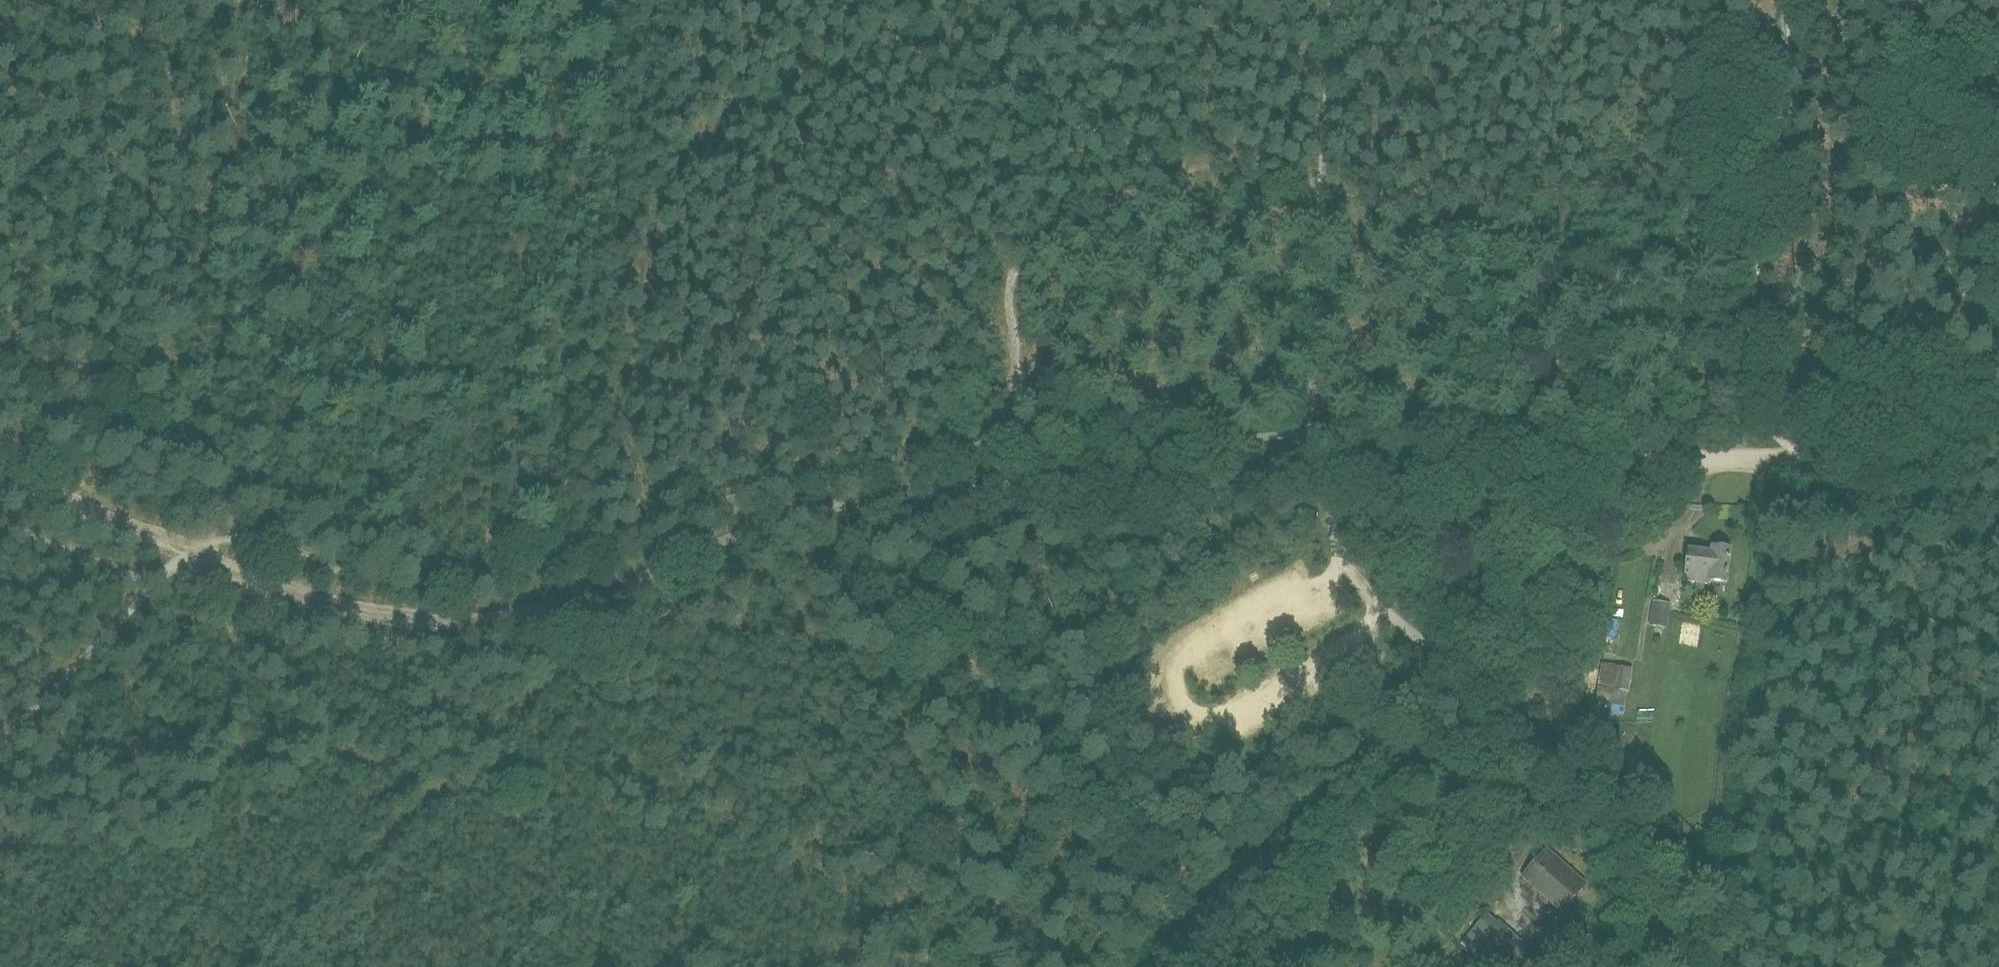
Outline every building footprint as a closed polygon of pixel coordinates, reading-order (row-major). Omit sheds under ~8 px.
[(1708,580),(1727,582),(1731,550),(1711,547),(1711,552),(1688,550),(1685,582),(1707,585),(1708,580)] [(1671,593),(1669,617),(1686,618),(1688,594),(1671,593)] [(1666,628),(1670,603),(1652,600),(1648,625),(1666,628)] [(1627,692),(1631,667),(1600,662),(1594,701),(1623,705),(1625,691),(1627,692)] [(1589,880),(1548,846),(1525,874),(1565,908),(1589,880)] [(1489,966),(1509,966),(1469,932),(1460,942),(1489,966)]
